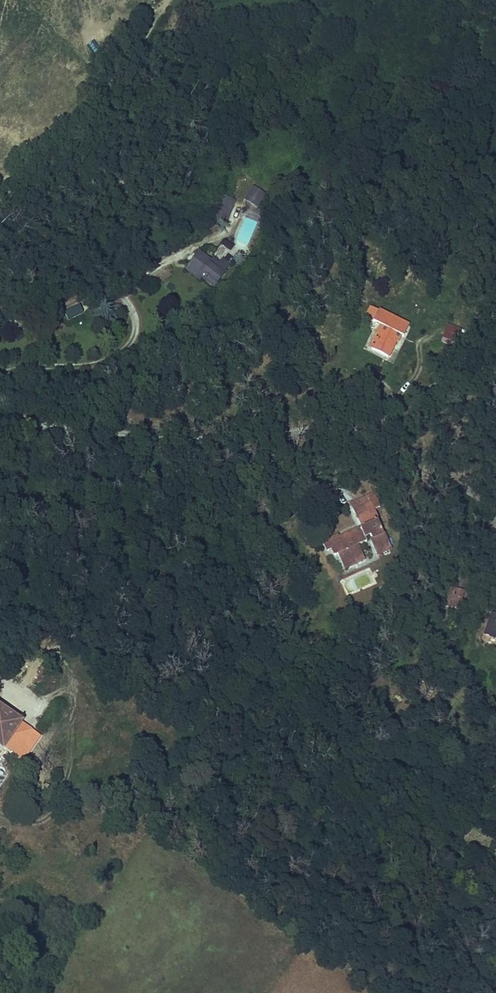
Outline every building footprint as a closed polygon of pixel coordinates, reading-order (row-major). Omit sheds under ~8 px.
[(266,193),(254,185),(244,202),(255,209),(266,193)] [(236,199),(222,193),(211,218),(225,224),(236,199)] [(214,252),(222,259),(233,247),(225,240),(214,252)] [(201,278),(214,287),(230,265),(224,260),(222,259),(220,262),(214,257),(212,260),(200,251),(186,271),(199,280),(201,278)] [(224,260),(230,265),(234,259),(228,255),(224,260)] [(67,318),(84,312),(81,305),(65,311),(67,318)] [(370,347),(390,356),(402,331),(405,333),(410,323),(380,310),(379,311),(370,307),(364,321),(372,324),(373,323),(380,326),(370,347)] [(447,323),(443,338),(458,343),(463,328),(447,323)] [(369,503),(353,510),(361,527),(340,537),(339,534),(322,542),(328,553),(332,551),(335,557),(338,556),(345,570),(366,561),(359,546),(366,543),(365,539),(369,538),(376,554),(392,546),(374,508),(378,507),(371,493),(365,496),(369,503)] [(350,503),(353,510),(369,503),(365,496),(350,503)] [(470,593),(455,590),(450,589),(447,608),(457,610),(458,602),(468,604),(470,593)] [(466,612),(468,604),(458,602),(457,610),(466,612)] [(495,640),(495,614),(492,613),(484,636),(495,640)] [(25,761),(41,738),(22,725),(23,722),(0,706),(0,748),(4,751),(6,748),(12,753),(25,761)]
